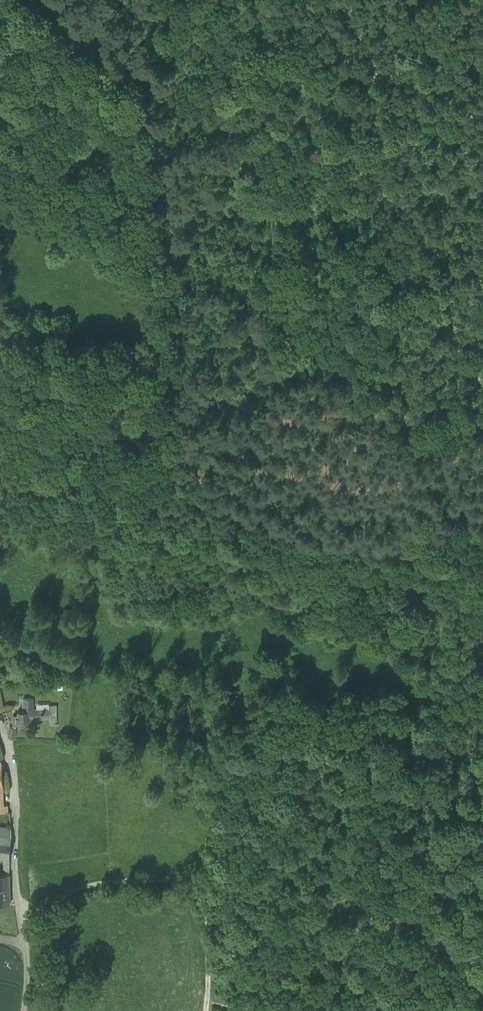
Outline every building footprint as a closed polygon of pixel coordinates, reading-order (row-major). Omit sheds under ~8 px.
[(39,686),(49,687),(49,678),(40,678),(39,686)] [(20,725),(20,726),(24,726),(24,725),(38,725),(38,719),(51,719),(51,726),(56,726),(56,717),(56,706),(49,706),(49,709),(33,710),(32,699),(23,699),(23,712),(18,712),(18,716),(13,716),(13,724),(13,726),(20,725)] [(11,836),(10,827),(0,825),(0,834),(11,836)] [(0,834),(0,856),(4,857),(10,857),(11,836),(0,834)] [(10,902),(10,873),(4,873),(0,873),(0,902),(10,902)]
